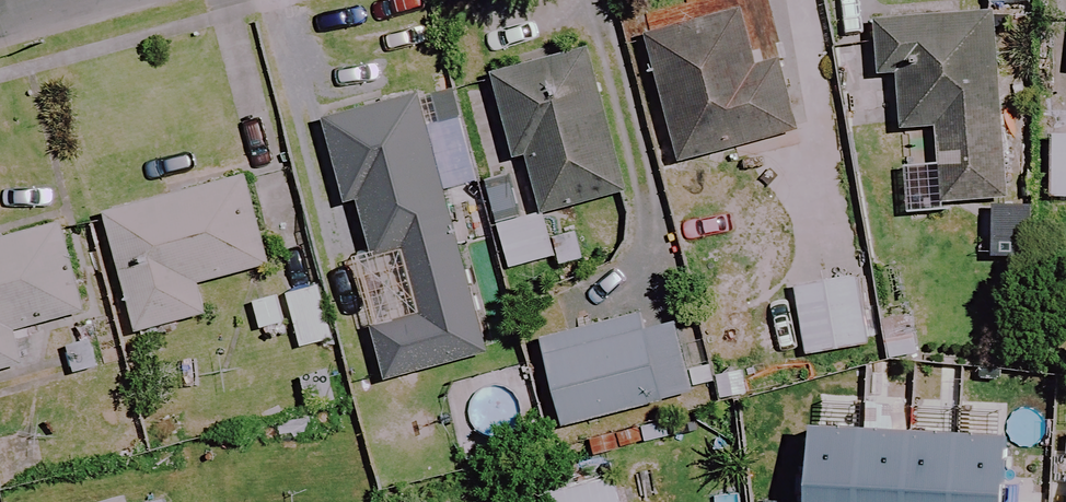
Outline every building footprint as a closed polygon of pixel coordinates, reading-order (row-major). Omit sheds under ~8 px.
[(752,70),(739,13),(646,36),(676,164),(791,136),(774,64),(752,70)] [(999,204),(993,16),(873,20),(875,78),(895,77),(897,131),(933,130),(936,206),(999,204)] [(624,195),(592,65),(497,88),(517,167),(526,165),(539,216),(624,195)] [(451,241),(414,97),(322,119),(342,205),(355,202),(370,261),(392,256),(451,241)] [(1050,133),(1049,201),(1065,201),(1065,133),(1050,133)] [(266,267),(244,181),(100,218),(131,335),(200,317),(192,286),(266,267)] [(550,263),(541,216),(495,225),(504,272),(550,263)] [(25,327),(74,315),(54,229),(0,243),(0,371),(20,366),(11,330),(25,327)] [(479,356),(451,241),(392,256),(408,319),(362,331),(375,381),(479,356)] [(866,348),(856,278),(792,288),(803,357),(866,348)] [(318,290),(280,299),(294,356),(331,347),(318,290)] [(690,396),(668,311),(539,343),(561,428),(690,396)] [(614,480),(538,496),(540,501),(618,501),(614,480)] [(129,492),(91,501),(132,501),(129,492)]
